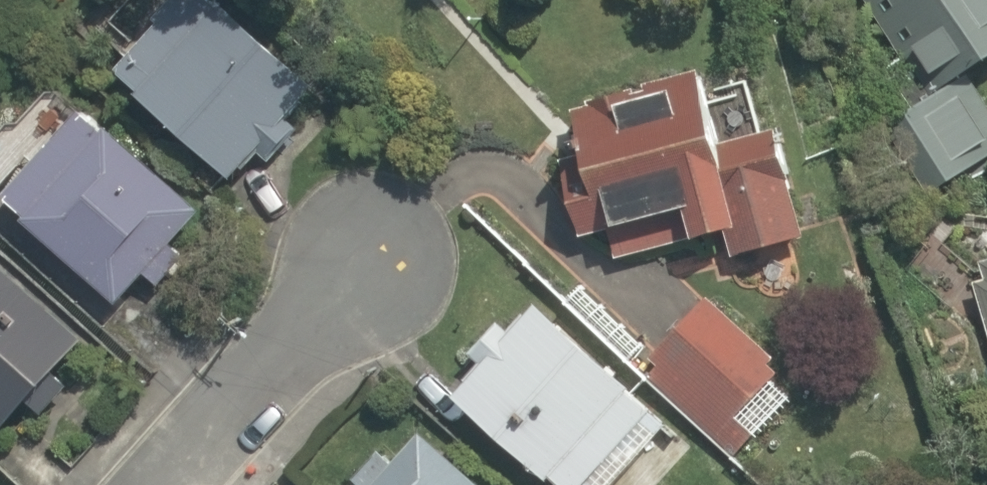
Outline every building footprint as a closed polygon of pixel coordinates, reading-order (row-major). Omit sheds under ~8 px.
[(215,180),(241,152),(260,170),(300,128),(278,107),(292,91),(195,0),(166,0),(99,71),(215,180)] [(986,149),(986,128),(952,77),(986,53),(986,0),(852,0),(964,165),(986,149)] [(696,84),(691,63),(534,101),(569,243),(597,236),(603,262),(716,234),(721,255),(799,236),(758,69),(696,84)] [(103,305),(129,276),(143,289),(177,251),(157,233),(188,198),(73,94),(0,176),(0,213),(103,305)] [(961,256),(986,345),(986,249),(961,256)] [(69,339),(0,282),(0,423),(69,339)] [(706,288),(631,369),(728,459),(803,379),(706,288)] [(523,297),(438,389),(542,484),(602,484),(659,423),(523,297)] [(402,421),(348,484),(477,484),(402,421)]
